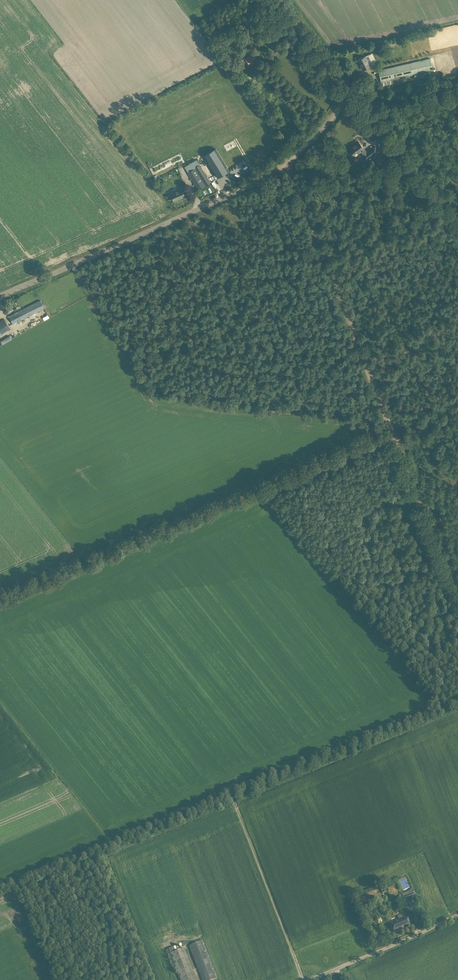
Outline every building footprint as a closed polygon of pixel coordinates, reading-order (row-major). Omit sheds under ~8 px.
[(245,58),(246,59),(249,63),(256,58),(252,53),(245,58)] [(369,55),(366,56),(363,57),(358,60),(360,64),(361,63),(364,69),(368,67),(371,66),(370,65),(373,64),(369,55)] [(433,70),(431,62),(431,58),(379,70),(382,82),(433,70)] [(230,64),(234,69),(242,63),(239,59),(235,62),(234,61),(230,64)] [(227,131),(216,137),(220,144),(230,138),(227,131)] [(361,150),(364,154),(367,152),(364,148),(359,141),(350,148),(355,155),(361,150)] [(367,152),(364,154),(367,159),(372,155),(378,163),(385,158),(375,146),(367,152)] [(204,156),(217,177),(229,169),(216,148),(204,156)] [(402,165),(410,176),(416,172),(407,161),(402,165)] [(188,172),(196,185),(199,189),(211,181),(200,164),(197,166),(196,165),(195,166),(193,163),(186,167),(189,172),(188,172)] [(182,188),(170,193),(170,191),(166,193),(168,196),(172,194),(175,200),(185,195),(182,188)] [(9,316),(11,320),(13,324),(44,308),(40,300),(9,316)] [(0,321),(0,335),(10,328),(4,319),(0,321)] [(0,340),(2,344),(11,339),(9,335),(0,340)] [(398,879),(400,884),(402,884),(409,882),(407,876),(398,879)] [(402,893),(405,901),(415,897),(413,890),(402,893)] [(398,917),(399,920),(391,923),(395,932),(411,926),(406,913),(398,917)] [(202,979),(203,979),(212,979),(217,978),(216,973),(203,941),(190,946),(202,979)] [(166,949),(174,968),(176,969),(180,979),(197,979),(196,977),(184,948),(176,951),(175,950),(178,949),(177,947),(177,946),(174,947),(166,949)]
